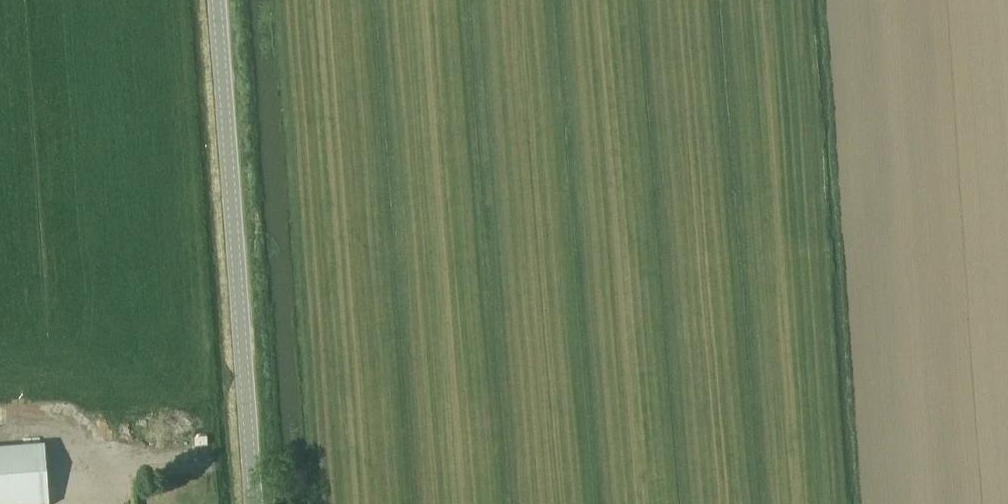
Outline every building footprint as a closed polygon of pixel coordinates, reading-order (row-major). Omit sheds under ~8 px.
[(45,447),(0,450),(0,503),(49,503),(45,447)]
